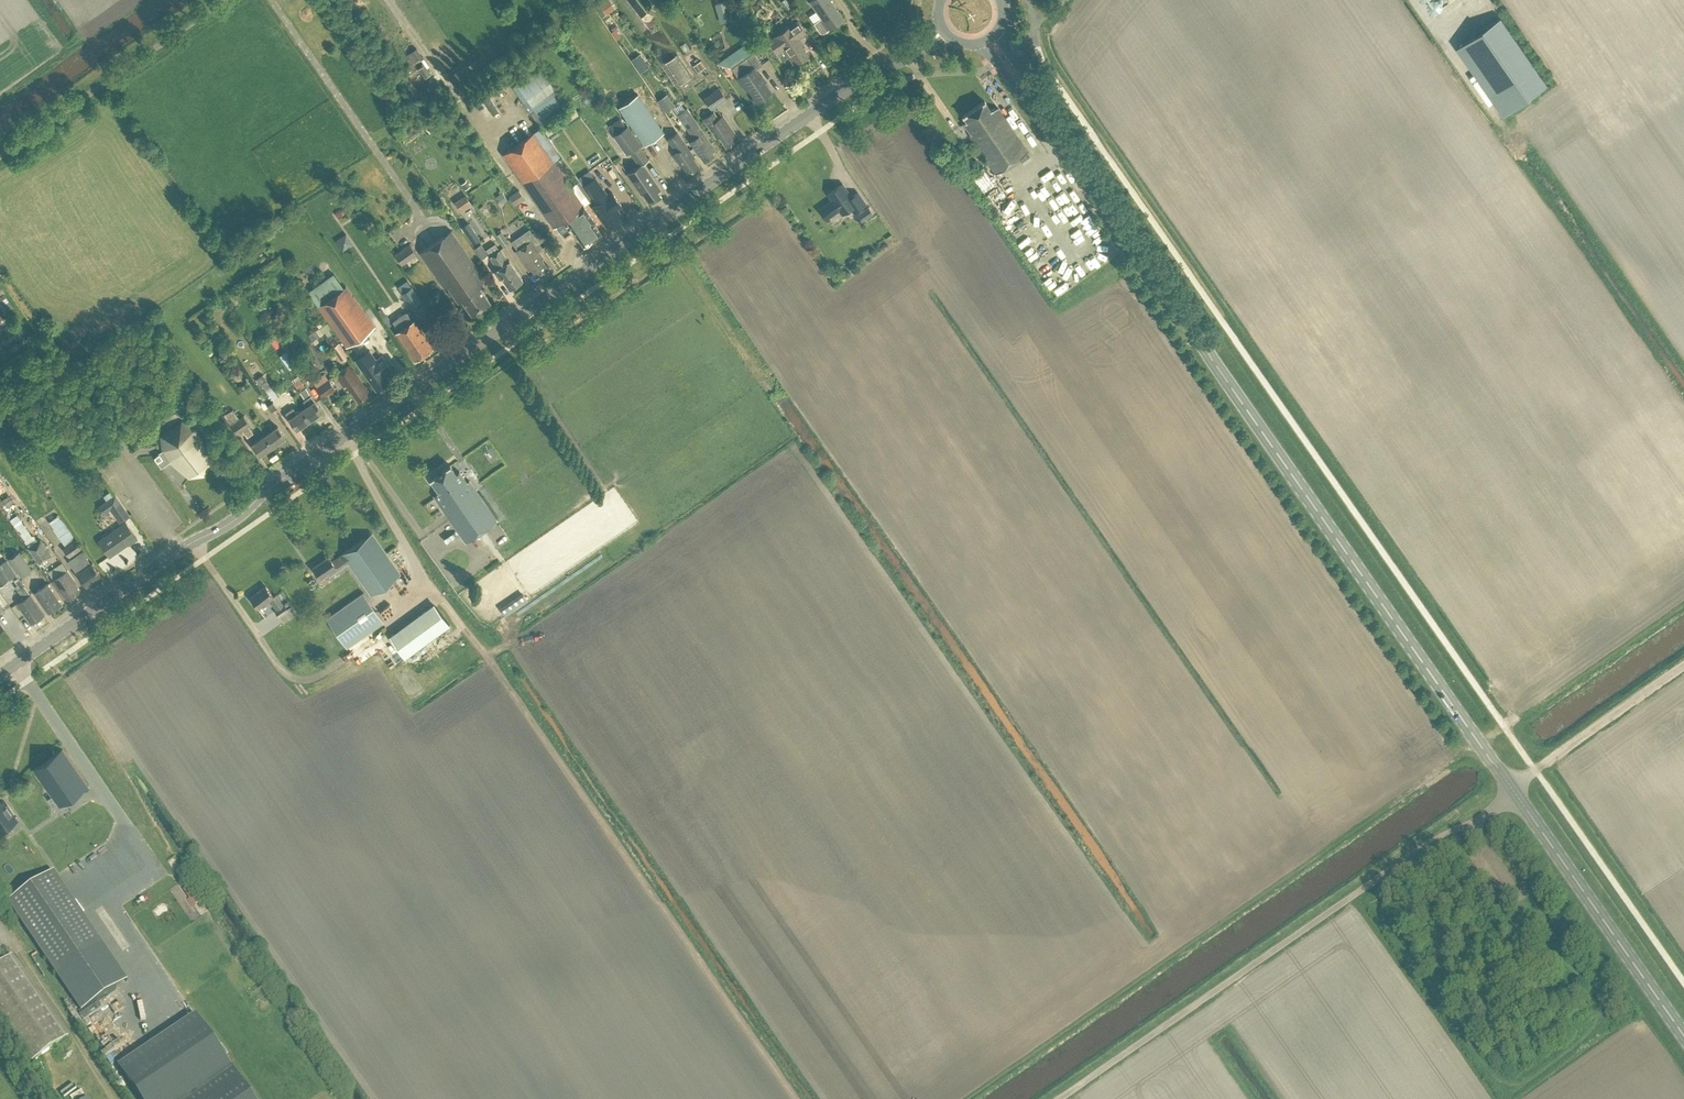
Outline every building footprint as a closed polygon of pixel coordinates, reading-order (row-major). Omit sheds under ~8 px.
[(605,4),(608,10),(618,5),(616,0),(614,0),(605,4)] [(726,1),(721,2),(721,0),(713,0),(717,16),(729,13),(726,1)] [(821,17),(814,22),(820,31),(823,32),(828,28),(829,28),(843,18),(831,0),(810,0),(809,0),(821,17)] [(1501,16),(1459,45),(1506,113),(1548,84),(1501,16)] [(783,48),(794,64),(808,54),(797,39),(805,33),(797,20),(769,40),(777,52),(783,48)] [(415,47),(406,54),(412,62),(421,56),(415,47)] [(753,51),(740,60),(747,71),(738,77),(755,101),(771,90),(755,68),(762,64),(753,51)] [(664,63),(679,85),(691,77),(676,54),(664,63)] [(467,65),(449,76),(454,84),(456,88),(474,77),(467,65)] [(513,84),(541,124),(561,110),(533,70),(513,84)] [(487,81),(496,93),(501,89),(492,77),(487,81)] [(702,98),(711,109),(726,98),(718,87),(702,98)] [(664,131),(638,94),(619,107),(645,144),(664,131)] [(675,106),(667,94),(657,101),(665,112),(675,106)] [(963,115),(967,120),(964,122),(970,133),(969,134),(995,172),(1027,150),(998,107),(997,107),(990,108),(984,100),(963,115)] [(575,107),(566,114),(571,122),(581,115),(575,107)] [(689,141),(704,163),(715,155),(705,140),(707,138),(687,108),(677,115),(693,138),(689,141)] [(719,135),(727,146),(735,139),(733,136),(737,134),(723,115),(719,117),(714,108),(702,116),(708,125),(716,137),(719,135)] [(425,125),(430,132),(443,123),(438,115),(425,125)] [(614,135),(627,153),(630,151),(639,164),(627,173),(641,193),(643,193),(648,201),(659,193),(657,190),(660,188),(655,180),(653,182),(651,179),(653,178),(643,163),(649,159),(639,145),(641,143),(628,125),(626,126),(621,119),(610,126),(615,134),(614,135)] [(552,123),(544,128),(550,137),(558,131),(552,123)] [(677,151),(673,153),(681,165),(683,164),(688,172),(698,165),(693,157),(694,156),(677,131),(668,138),(677,151)] [(565,218),(584,245),(592,239),(601,233),(593,221),(595,220),(533,132),(503,153),(554,226),(565,218)] [(955,153),(965,169),(974,164),(963,148),(955,153)] [(1025,159),(1028,165),(1037,161),(1034,155),(1025,159)] [(984,187),(996,182),(989,165),(976,170),(984,187)] [(1051,183),(1055,170),(1049,168),(1045,181),(1051,183)] [(595,177),(592,179),(583,185),(596,203),(592,205),(607,227),(623,215),(617,208),(622,205),(612,191),(608,194),(595,177)] [(992,184),(998,195),(1010,188),(1004,177),(992,184)] [(1054,182),(1061,192),(1067,189),(1060,178),(1054,182)] [(851,207),(854,212),(866,203),(858,191),(851,196),(842,183),(828,193),(832,200),(819,209),(828,221),(831,219),(829,216),(839,209),(842,213),(851,207)] [(1043,201),(1047,198),(1042,191),(1038,194),(1043,201)] [(1058,205),(1062,202),(1056,192),(1052,194),(1058,205)] [(1063,196),(1074,209),(1079,205),(1068,192),(1063,196)] [(1036,205),(1041,203),(1037,193),(1032,195),(1036,205)] [(465,194),(455,201),(462,211),(472,204),(465,194)] [(1051,212),(1055,209),(1049,201),(1045,204),(1051,212)] [(858,213),(862,220),(872,213),(868,207),(858,213)] [(1010,220),(1021,213),(1017,207),(1006,214),(1010,220)] [(1048,219),(1051,212),(1039,207),(1036,213),(1048,219)] [(1069,221),(1074,218),(1069,209),(1064,212),(1069,221)] [(1081,209),(1076,213),(1084,225),(1089,222),(1081,209)] [(1021,226),(1015,230),(1019,235),(1029,229),(1023,219),(1018,221),(1021,226)] [(468,222),(462,226),(473,242),(479,238),(468,222)] [(1079,233),(1083,230),(1078,222),(1073,225),(1079,233)] [(1091,235),(1097,233),(1093,224),(1087,226),(1091,235)] [(497,233),(505,244),(511,240),(503,229),(497,233)] [(1023,235),(1027,241),(1034,234),(1030,229),(1023,235)] [(459,300),(462,298),(473,313),(491,300),(481,286),(484,277),(451,230),(420,251),(445,287),(448,285),(459,300)] [(1072,232),(1067,234),(1070,242),(1076,241),(1072,232)] [(1086,233),(1081,236),(1087,246),(1092,243),(1086,233)] [(1108,233),(1104,236),(1113,249),(1118,246),(1108,233)] [(532,267),(537,273),(549,265),(542,256),(544,255),(532,237),(515,249),(529,269),(532,267)] [(410,258),(412,260),(418,256),(416,253),(417,252),(410,241),(395,252),(403,262),(410,258)] [(481,243),(475,247),(482,258),(488,254),(481,243)] [(1040,246),(1030,252),(1033,258),(1043,252),(1040,246)] [(1091,262),(1109,254),(1106,247),(1088,255),(1091,262)] [(490,255),(498,267),(494,269),(500,278),(502,276),(510,287),(516,283),(518,283),(521,281),(521,276),(509,259),(508,260),(500,248),(490,255)] [(1066,249),(1063,255),(1074,259),(1076,253),(1066,249)] [(1084,249),(1079,252),(1083,260),(1088,258),(1084,249)] [(1081,269),(1086,265),(1079,257),(1075,260),(1081,269)] [(1049,267),(1045,275),(1050,278),(1055,270),(1049,267)] [(1078,278),(1084,276),(1082,267),(1075,269),(1078,278)] [(269,277),(277,289),(284,285),(276,273),(269,277)] [(1055,287),(1061,289),(1065,277),(1058,275),(1055,287)] [(375,326),(346,285),(318,305),(347,346),(375,326)] [(411,285),(401,292),(412,306),(421,300),(411,285)] [(392,320),(398,329),(396,331),(415,359),(433,347),(408,310),(392,320)] [(310,335),(314,340),(326,332),(329,336),(333,333),(330,329),(333,327),(329,322),(310,335)] [(275,333),(269,338),(275,347),(282,342),(275,333)] [(341,343),(334,348),(343,361),(350,356),(341,343)] [(287,349),(281,353),(290,367),(297,362),(287,349)] [(366,351),(356,358),(362,368),(376,388),(390,379),(383,369),(390,364),(382,354),(372,361),(370,358),(366,351)] [(349,392),(351,390),(358,401),(367,395),(365,393),(368,391),(350,364),(336,373),(349,392)] [(259,378),(263,383),(269,379),(265,374),(263,375),(260,371),(255,375),(257,379),(259,378)] [(337,388),(330,378),(318,387),(325,397),(337,388)] [(266,388),(274,399),(279,395),(271,384),(266,388)] [(310,392),(306,386),(300,390),(304,396),(310,392)] [(289,399),(297,394),(293,389),(286,394),(289,399)] [(261,408),(272,399),(269,394),(257,402),(261,408)] [(302,408),(309,419),(322,410),(315,400),(302,408)] [(278,408),(274,402),(269,406),(272,411),(278,408)] [(289,417),(297,428),(309,419),(302,408),(289,417)] [(236,420),(229,411),(224,415),(237,434),(251,424),(244,414),(236,420)] [(201,437),(195,427),(183,421),(161,435),(163,450),(169,460),(189,477),(203,475),(211,461),(201,437)] [(265,434),(272,445),(285,436),(278,425),(265,434)] [(244,430),(248,436),(254,432),(249,426),(244,430)] [(252,443),(260,454),(272,445),(265,434),(252,443)] [(434,495),(466,541),(496,519),(469,480),(467,481),(459,470),(456,473),(450,464),(430,478),(440,491),(434,495)] [(111,508),(121,521),(131,514),(116,492),(99,504),(105,512),(111,508)] [(10,494),(3,499),(7,506),(14,501),(10,494)] [(41,500),(30,507),(38,519),(49,512),(41,500)] [(534,519),(529,522),(534,531),(539,528),(534,519)] [(137,537),(126,521),(99,540),(110,555),(130,541),(130,542),(137,537)] [(342,553),(332,560),(329,555),(313,566),(321,578),(327,573),(329,575),(348,561),(371,594),(400,573),(372,532),(342,553)] [(51,554),(41,539),(30,547),(40,561),(51,554)] [(19,550),(9,557),(22,576),(32,569),(19,550)] [(69,560),(86,585),(101,575),(92,560),(90,561),(82,550),(69,560)] [(0,564),(0,586),(10,579),(0,564)] [(73,580),(74,579),(67,569),(52,579),(59,589),(61,588),(68,598),(80,590),(73,580)] [(12,582),(18,580),(14,570),(9,572),(12,582)] [(48,582),(36,592),(49,610),(62,601),(48,582)] [(17,602),(31,622),(44,613),(24,584),(18,589),(23,597),(17,602)] [(275,610),(279,616),(288,609),(284,603),(283,604),(276,594),(274,596),(266,585),(250,596),(258,607),(269,599),(277,609),(275,610)] [(522,591),(507,602),(513,610),(528,600),(522,591)] [(384,620),(363,592),(326,617),(346,646),(384,620)] [(393,628),(399,637),(443,607),(437,598),(393,628)] [(444,608),(398,639),(406,651),(452,620),(444,608)] [(62,748),(33,768),(52,795),(48,798),(58,811),(71,802),(68,798),(87,785),(62,748)] [(17,819),(7,804),(5,805),(2,800),(0,801),(0,830),(17,819)] [(127,983),(54,873),(8,904),(82,1013),(127,983)] [(31,1064),(68,1039),(12,957),(0,965),(0,1018),(31,1064)] [(118,1068),(139,1098),(191,1098),(233,1071),(196,1016),(118,1068)] [(191,1098),(251,1098),(233,1071),(191,1098)]
